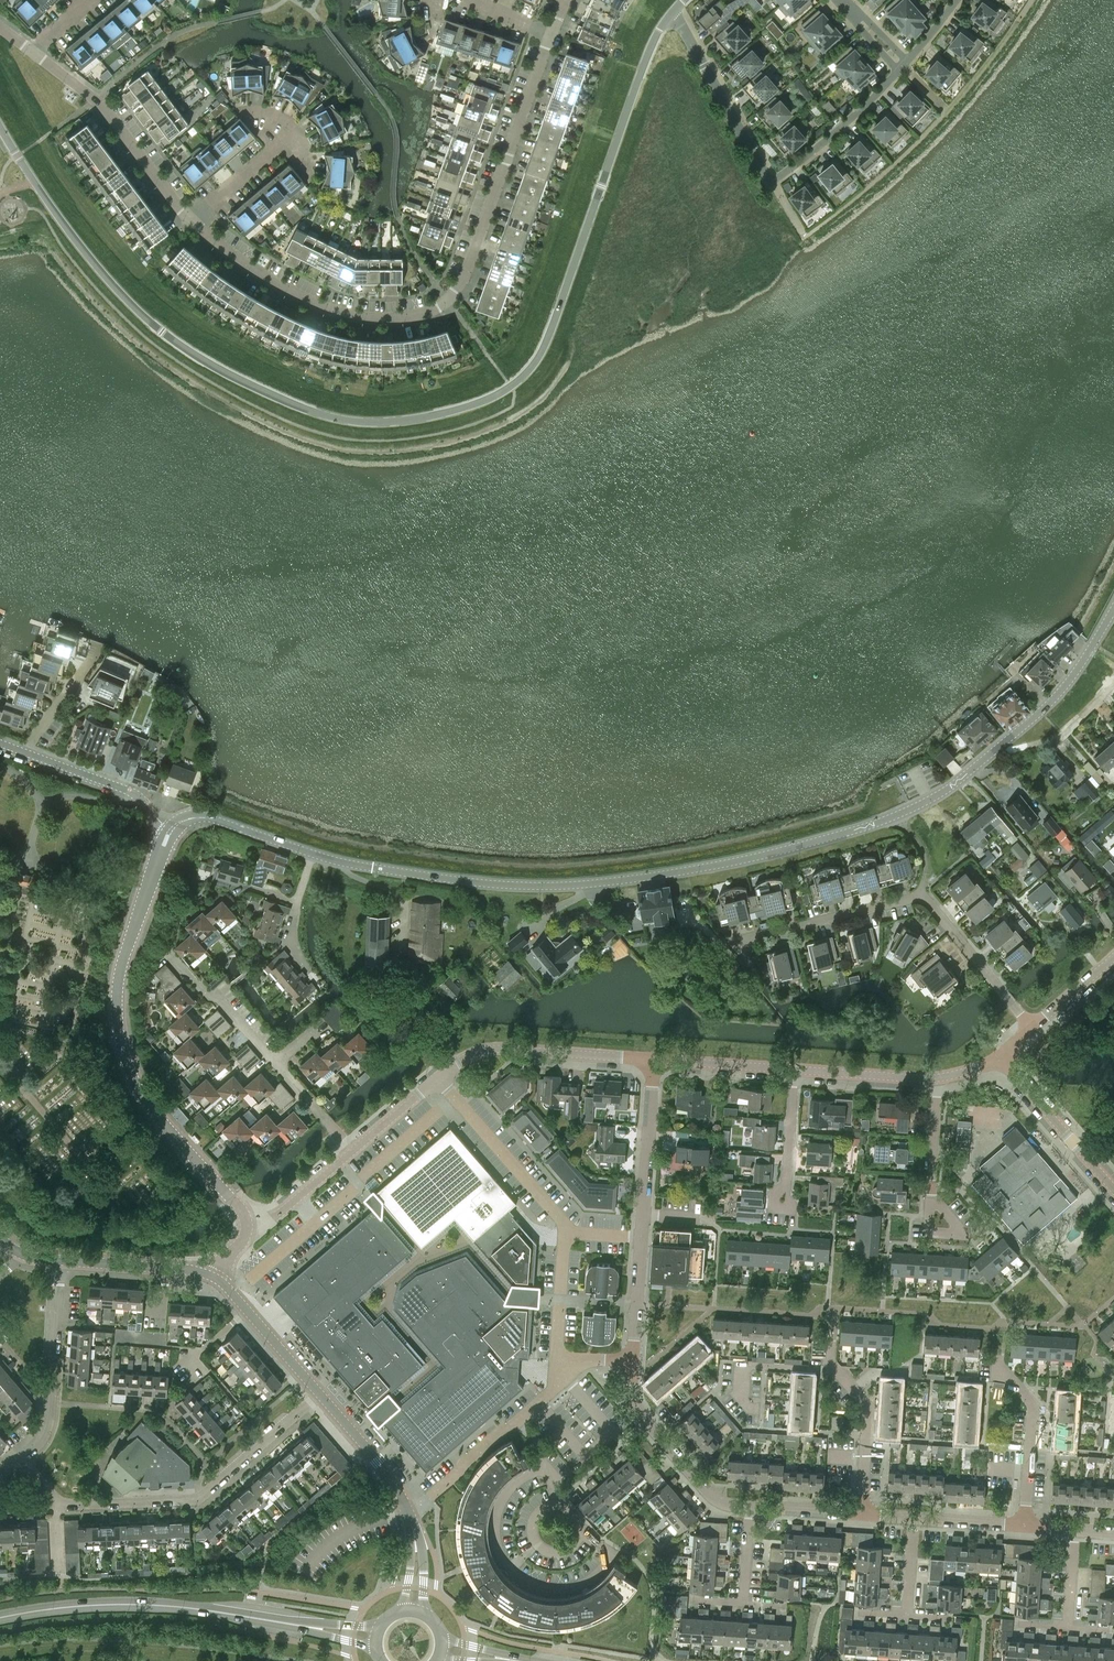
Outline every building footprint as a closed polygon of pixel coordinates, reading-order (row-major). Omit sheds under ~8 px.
[(16,1),(16,2),(17,3),(12,8),(30,26),(45,12),(33,0),(16,0),(16,1)] [(45,12),(58,0),(33,0),(45,12)] [(128,0),(124,0),(111,11),(128,31),(143,18),(128,0)] [(154,0),(128,0),(143,18),(158,5),(154,0)] [(400,0),(379,0),(380,6),(379,14),(383,14),(382,19),(383,19),(389,19),(388,20),(397,19),(397,16),(408,17),(406,7),(406,0),(400,0)] [(592,5),(591,6),(615,16),(619,8),(605,0),(594,0),(592,5)] [(746,0),(734,0),(726,5),(721,0),(719,0),(697,20),(706,29),(707,28),(712,33),(747,2),(746,0)] [(782,3),(778,6),(786,15),(790,12),(791,13),(795,18),(813,2),(811,0),(785,0),(782,3)] [(918,4),(914,0),(893,0),(884,8),(889,14),(897,23),(918,4)] [(993,30),(994,31),(996,29),(998,28),(1000,24),(1001,22),(1002,20),(1001,19),(1007,11),(991,0),(980,0),(979,2),(982,4),(973,16),(993,30)] [(591,6),(592,5),(588,4),(586,9),(589,10),(587,16),(611,27),(615,16),(591,6)] [(918,4),(897,23),(905,32),(910,38),(928,22),(924,18),(924,17),(923,16),(926,13),(918,4)] [(810,43),(831,24),(824,15),(819,9),(801,24),(805,29),(805,30),(806,31),(803,34),(810,43)] [(128,31),(111,11),(96,23),(112,43),(128,31)] [(585,21),(582,26),(606,37),(611,27),(587,16),(583,14),(581,19),(585,21)] [(438,43),(435,50),(452,56),(454,48),(456,49),(464,24),(445,18),(437,42),(438,43)] [(736,48),(749,38),(747,36),(748,35),(746,32),(743,29),(741,26),(740,27),(738,26),(733,20),(714,37),(728,53),(735,47),(736,48)] [(112,43),(96,23),(81,36),(97,56),(112,43)] [(483,30),(464,24),(456,49),(475,55),(483,30)] [(839,33),(831,24),(810,43),(818,51),(822,48),(823,49),(827,54),(845,39),(840,33),(839,33)] [(957,31),(959,33),(950,45),(970,61),(970,60),(971,61),(973,60),(975,58),(977,55),(978,53),(980,51),(979,50),(984,42),(962,24),(957,31)] [(381,40),(389,55),(415,40),(412,34),(411,25),(401,30),(400,27),(392,29),(391,28),(382,31),(385,38),(381,40)] [(601,48),(606,37),(582,26),(579,25),(577,29),(580,31),(578,37),(601,48)] [(160,27),(155,31),(158,35),(164,31),(160,27)] [(779,28),(772,33),(777,39),(784,33),(779,28)] [(494,61),(502,36),(483,30),(475,55),(494,61)] [(97,56),(81,36),(65,49),(81,69),(97,56)] [(521,43),(502,36),(494,61),(513,67),(521,43)] [(145,39),(140,43),(143,47),(148,44),(145,39)] [(415,40),(389,55),(396,69),(408,62),(411,67),(418,61),(416,58),(426,53),(419,47),(415,40)] [(750,73),(762,63),(761,61),(762,60),(760,57),(757,54),(755,52),(754,53),(752,51),(747,45),(728,62),(742,78),(749,72),(750,73)] [(846,76),(864,60),(856,51),(851,45),(833,61),(837,66),(838,67),(835,70),(843,79),(846,76)] [(567,52),(563,63),(586,71),(590,60),(567,52)] [(955,79),(961,72),(939,53),(934,60),(936,62),(927,73),(939,84),(938,85),(945,91),(947,90),(949,89),(950,87),(953,84),(954,82),(956,80),(955,79)] [(232,76),(227,76),(229,84),(232,84),(233,95),(242,91),(248,91),(247,63),(247,58),(240,61),(231,61),(231,66),(232,76)] [(871,69),(864,60),(846,76),(855,86),(859,90),(877,75),(872,69),(871,69)] [(247,63),(248,91),(255,91),(264,94),(264,83),(268,82),(270,64),(255,65),(247,63)] [(563,63),(559,74),(582,82),(586,71),(563,63)] [(126,101),(156,79),(148,69),(129,84),(134,91),(127,95),(125,92),(121,95),(126,101)] [(283,96),(289,99),(302,75),(295,74),(287,69),(283,78),(278,75),(275,83),(279,85),(273,94),(283,96)] [(764,98),(777,88),(775,86),(776,85),(774,82),(771,79),(769,77),(768,78),(766,76),(761,70),(742,87),(756,103),(763,97),(764,98)] [(303,76),(302,75),(289,99),(295,103),(301,110),(306,100),(309,102),(325,84),(311,76),(306,71),(303,76)] [(578,92),(582,82),(559,74),(555,84),(578,92)] [(794,81),(797,87),(802,83),(798,78),(794,81)] [(138,96),(143,102),(162,88),(156,79),(126,101),(130,107),(134,104),(132,101),(138,96)] [(503,82),(501,89),(507,91),(509,84),(503,82)] [(471,94),(493,102),(495,96),(503,99),(505,93),(497,91),(497,90),(482,85),(475,83),(471,94)] [(555,84),(552,95),(574,103),(578,92),(555,84)] [(135,113),(139,119),(169,97),(162,88),(143,102),(147,109),(141,113),(138,110),(135,113)] [(222,89),(216,95),(217,97),(216,97),(221,103),(227,98),(227,97),(228,96),(222,89)] [(929,110),(930,108),(923,101),(922,102),(910,91),(900,102),(897,99),(891,106),(912,125),(919,119),(920,120),(922,118),(923,117),(926,114),(928,112),(929,110)] [(169,97),(139,119),(144,125),(147,122),(145,119),(151,114),(156,120),(176,106),(179,103),(173,94),(169,97)] [(493,102),(471,94),(467,104),(464,103),(497,115),(499,110),(491,107),(493,102)] [(571,114),(574,103),(552,95),(548,105),(571,114)] [(779,123),(791,113),(789,111),(790,110),(788,107),(785,104),(783,102),(782,103),(780,101),(775,96),(756,112),(771,128),(777,122),(779,123)] [(318,129),(343,115),(337,110),(333,103),(325,107),(322,102),(316,108),(317,111),(308,116),(315,123),(318,129)] [(497,115),(464,103),(461,114),(483,122),(485,116),(495,120),(497,115)] [(548,105),(544,116),(567,124),(571,114),(548,105)] [(148,131),(153,137),(183,115),(176,106),(156,120),(161,126),(154,131),(152,128),(148,131)] [(213,109),(209,113),(214,118),(218,115),(213,109)] [(901,136),(908,130),(888,109),(882,115),(884,118),(874,128),(891,146),(892,147),(894,146),(896,144),(899,141),(900,139),(902,138),(901,136)] [(483,122),(461,114),(457,124),(490,136),(491,131),(481,127),(483,122)] [(190,124),(183,115),(153,137),(157,143),(161,140),(159,137),(165,132),(170,139),(190,124)] [(343,115),(318,129),(321,135),(323,144),(332,139),(334,142),(342,139),(340,135),(348,130),(344,123),(343,115)] [(563,135),(567,124),(544,116),(540,127),(563,135)] [(221,127),(241,150),(256,137),(240,118),(224,131),(222,127),(221,127)] [(792,149),(805,138),(803,136),(804,135),(802,132),(799,129),(797,127),(796,128),(794,126),(789,121),(770,137),(784,153),(791,147),(792,149)] [(67,139),(74,148),(95,132),(88,123),(67,139)] [(451,123),(448,133),(453,135),(475,143),(477,137),(488,141),(490,136),(457,124),(457,125),(451,123)] [(241,150),(221,127),(215,133),(214,134),(213,135),(213,136),(213,137),(214,139),(209,144),(226,163),(241,150)] [(540,127),(537,137),(559,145),(563,135),(540,127)] [(820,127),(813,133),(816,138),(824,132),(820,127)] [(74,148),(80,157),(102,141),(95,132),(74,148)] [(874,161),(881,155),(862,134),(856,139),(858,142),(847,152),(864,171),(865,172),(867,170),(869,169),(872,166),(874,164),(875,162),(874,161)] [(449,146),(482,157),(484,152),(473,149),(475,143),(453,135),(449,146)] [(556,156),(559,145),(537,137),(533,148),(556,156)] [(179,139),(174,143),(178,147),(183,143),(179,139)] [(80,157),(87,166),(109,150),(102,141),(80,157)] [(191,153),(194,156),(211,176),(226,163),(209,144),(204,148),(203,147),(202,146),(201,146),(200,146),(199,147),(198,148),(198,147),(191,153)] [(446,156),(468,164),(470,158),(480,162),(482,157),(449,146),(446,156)] [(533,148),(529,159),(552,167),(556,156),(533,148)] [(327,162),(327,169),(355,171),(353,164),(353,155),(344,155),(344,149),(336,150),(336,154),(325,153),(327,162)] [(87,166),(94,175),(115,159),(109,150),(87,166)] [(211,176),(194,156),(178,170),(195,189),(211,176)] [(475,179),(476,173),(466,170),(468,164),(446,156),(442,167),(475,179)] [(846,185),(853,179),(836,157),(829,162),(831,165),(820,174),(835,194),(836,195),(838,194),(840,193),(844,190),(845,188),(847,186),(846,185)] [(94,175),(101,184),(122,168),(115,159),(94,175)] [(548,177),(552,167),(529,159),(525,169),(548,177)] [(289,164),(274,177),(293,200),(301,193),(301,192),(302,191),(302,190),(301,189),(300,188),(306,183),(289,164)] [(438,178),(460,185),(462,180),(473,183),(475,179),(442,167),(438,178)] [(101,184),(107,193),(129,177),(122,168),(101,184)] [(355,171),(327,169),(326,176),(322,185),(333,186),(333,189),(341,191),(342,186),(351,187),(352,178),(355,171)] [(525,169),(522,180),(544,188),(548,177),(525,169)] [(819,177),(815,173),(810,177),(814,181),(819,177)] [(107,193),(114,202),(136,186),(129,177),(107,193)] [(258,190),(275,209),(280,205),(281,206),(282,207),(283,207),(285,207),(286,206),(293,200),(274,177),(258,190)] [(434,188),(467,200),(469,195),(458,191),(460,185),(438,178),(434,188)] [(817,208),(825,202),(808,179),(801,184),(803,187),(791,196),(801,209),(799,210),(806,218),(808,217),(811,215),(815,212),(816,211),(818,209),(817,208)] [(518,190),(541,198),(544,188),(522,180),(518,190)] [(114,202),(121,211),(143,195),(136,186),(114,202)] [(431,199),(453,207),(455,201),(465,205),(467,200),(434,188),(431,199)] [(243,202),(260,222),(275,209),(258,190),(243,202)] [(518,190),(514,201),(537,209),(541,198),(518,190)] [(121,211),(128,220),(149,204),(143,195),(121,211)] [(427,209),(460,221),(461,216),(451,212),(453,207),(431,199),(427,209)] [(533,220),(537,209),(514,201),(510,212),(533,220)] [(260,222),(243,202),(228,216),(245,235),(260,222)] [(128,220),(134,229),(156,213),(149,204),(128,220)] [(426,221),(448,229),(450,223),(458,226),(460,221),(427,209),(427,210),(430,211),(426,221)] [(510,212),(507,222),(529,230),(533,220),(510,212)] [(134,229),(141,238),(163,222),(156,213),(134,229)] [(422,232),(452,242),(454,237),(446,235),(448,229),(426,221),(422,232)] [(170,232),(163,222),(141,238),(148,248),(170,232)] [(526,241),(529,230),(507,222),(503,233),(526,241)] [(291,266),(310,229),(309,229),(308,233),(297,227),(286,250),(293,253),(290,260),(286,259),(285,263),(291,266)] [(320,234),(310,229),(291,266),(298,269),(300,265),(296,264),(300,257),(307,260),(320,234)] [(452,242),(422,232),(418,243),(426,245),(426,246),(441,251),(443,244),(450,247),(452,242)] [(503,233),(499,244),(522,252),(526,241),(503,233)] [(305,273),(311,276),(328,243),(318,238),(320,234),(307,260),(314,263),(310,270),(307,269),(305,273)] [(328,243),(311,276),(318,279),(320,275),(317,274),(320,266),(327,270),(340,244),(330,239),(328,243)] [(265,240),(261,244),(266,251),(271,247),(265,240)] [(327,279),(325,283),(331,286),(348,253),(350,249),(340,244),(327,270),(334,273),(330,280),(327,279)] [(499,244),(495,254),(518,262),(522,252),(499,244)] [(167,265),(176,273),(193,252),(184,245),(167,265)] [(185,281),(202,260),(193,252),(176,273),(185,281)] [(391,252),(391,258),(391,295),(399,295),(399,290),(395,290),(395,282),(403,282),(403,252),(391,252)] [(166,253),(162,257),(167,262),(171,258),(166,253)] [(358,258),(348,253),(331,286),(336,288),(340,290),(342,286),(337,284),(340,276),(352,282),(358,258)] [(370,258),(369,258),(369,295),(376,295),(376,290),(373,290),(373,282),(380,282),(380,258),(379,258),(379,256),(379,254),(377,253),(373,253),(370,254),(370,256),(370,258)] [(495,254),(492,265),(514,273),(518,262),(495,254)] [(369,295),(369,258),(358,258),(352,282),(365,282),(365,290),(359,290),(359,294),(364,295),(369,295)] [(391,295),(391,258),(380,258),(380,282),(388,282),(388,290),(384,290),(384,295),(391,295)] [(443,267),(445,262),(437,259),(435,265),(443,267)] [(195,288),(211,266),(202,260),(185,281),(195,288)] [(492,265),(488,275),(511,283),(514,273),(492,265)] [(204,295),(220,273),(211,266),(195,288),(204,295)] [(214,302),(229,280),(220,273),(204,295),(214,302)] [(488,275),(484,286),(507,294),(511,283),(488,275)] [(223,309),(238,286),(229,280),(214,302),(223,309)] [(418,286),(422,291),(427,288),(423,283),(418,286)] [(233,315),(247,292),(238,286),(223,309),(233,315)] [(484,286),(480,296),(503,305),(507,294),(484,286)] [(244,321),(257,298),(247,292),(233,315),(244,321)] [(499,316),(503,305),(480,296),(476,308),(499,316)] [(254,327),(267,303),(257,298),(244,321),(254,327)] [(264,333),(277,309),(267,303),(254,327),(264,333)] [(275,338),(287,314),(277,309),(264,333),(275,338)] [(286,343),(297,318),(287,314),(275,338),(286,343)] [(296,348),(307,323),(297,318),(286,343),(296,348)] [(481,319),(477,322),(481,327),(485,324),(481,319)] [(308,353),(317,327),(307,323),(296,348),(308,353)] [(320,357),(328,331),(317,327),(308,353),(320,357)] [(437,333),(446,358),(458,354),(448,329),(437,333)] [(332,360),(338,334),(328,331),(320,357),(332,360)] [(446,358),(437,333),(426,335),(433,361),(446,358)] [(345,363),(349,337),(338,334),(332,360),(345,363)] [(433,361),(426,335),(415,337),(421,364),(433,361)] [(357,365),(360,338),(349,337),(345,363),(357,365)] [(421,364),(415,337),(404,339),(408,366),(421,364)] [(370,366),(371,340),(360,338),(357,365),(370,366)] [(408,366),(404,339),(393,340),(395,367),(408,366)] [(383,367),(382,340),(371,340),(370,366),(383,367)] [(395,367),(393,340),(382,340),(383,367),(395,367)] [(1070,643),(1078,635),(1072,629),(1046,653),(1040,646),(1039,647),(1057,664),(1056,663),(1073,646),(1070,643)] [(75,644),(78,637),(58,630),(56,637),(47,634),(46,648),(55,652),(53,658),(64,662),(64,663),(68,664),(70,657),(75,659),(77,645),(75,644)] [(1047,674),(1057,664),(1039,647),(1038,648),(1040,650),(1019,671),(1028,681),(1033,676),(1041,685),(1050,677),(1047,674)] [(46,648),(45,648),(43,655),(35,652),(33,665),(43,669),(40,676),(51,679),(51,680),(55,681),(58,674),(62,676),(64,663),(64,662),(53,658),(55,652),(46,648)] [(33,665),(30,672),(22,669),(20,682),(20,683),(30,686),(27,693),(38,697),(42,698),(45,692),(49,693),(51,680),(51,679),(40,676),(43,669),(33,665)] [(118,681),(121,675),(101,667),(92,679),(95,681),(89,695),(115,706),(118,698),(123,700),(126,685),(118,681)] [(20,683),(20,682),(17,689),(9,686),(7,699),(7,700),(17,703),(15,710),(25,714),(29,716),(32,709),(37,710),(38,697),(27,693),(30,686),(20,683)] [(1014,691),(1010,686),(997,697),(997,698),(987,706),(990,710),(991,709),(1007,729),(1030,710),(1014,691)] [(7,699),(5,706),(0,705),(0,721),(1,720),(24,728),(25,714),(15,710),(17,703),(7,700),(7,699)] [(967,742),(990,722),(993,719),(985,710),(982,713),(981,711),(958,731),(967,742)] [(101,753),(111,728),(87,719),(83,730),(77,727),(74,734),(81,736),(78,744),(101,753)] [(990,722),(967,742),(974,750),(997,730),(990,722)] [(121,738),(112,761),(128,767),(131,758),(138,761),(143,746),(146,738),(124,729),(121,738)] [(146,748),(153,751),(157,741),(150,738),(146,748)] [(1106,748),(1113,758),(1113,740),(1106,748)] [(944,765),(954,757),(945,747),(935,756),(944,765)] [(1106,748),(1095,757),(1106,770),(1112,764),(1113,767),(1113,758),(1106,748)] [(1072,773),(1059,758),(1056,754),(1049,760),(1049,761),(1041,768),(1047,775),(1048,774),(1051,777),(1050,778),(1056,785),(1060,790),(1068,783),(1064,778),(1065,779),(1072,773)] [(145,769),(148,760),(143,759),(140,767),(138,766),(132,781),(156,790),(161,775),(145,769)] [(189,788),(195,772),(173,764),(167,782),(176,785),(176,783),(189,788)] [(1094,773),(1092,775),(1099,783),(1101,781),(1103,779),(1100,776),(1103,772),(1099,768),(1096,770),(1094,773)] [(1081,785),(1073,792),(1080,800),(1089,793),(1093,799),(1100,793),(1095,788),(1098,785),(1099,784),(1091,775),(1088,779),(1081,784),(1081,785)] [(1023,827),(1037,816),(1020,795),(1006,806),(1023,827)] [(1008,826),(991,805),(984,812),(1011,844),(1017,838),(1013,833),(1010,836),(1005,829),(1008,826)] [(1113,819),(1113,813),(1110,809),(1080,834),(1087,842),(1113,819)] [(1000,832),(983,812),(981,814),(980,813),(975,817),(987,831),(991,828),(997,835),(1000,832)] [(1053,835),(1061,828),(1051,816),(1043,822),(1053,835)] [(983,834),(987,831),(975,817),(970,821),(971,822),(969,824),(986,844),(989,842),(983,834)] [(982,848),(986,844),(969,824),(961,830),(976,848),(979,845),(982,848)] [(1062,829),(1060,831),(1055,835),(1060,841),(1068,850),(1073,846),(1065,836),(1067,835),(1062,829)] [(1022,863),(1030,856),(1017,841),(1009,848),(1022,863)] [(907,855),(900,857),(897,846),(895,847),(893,847),(891,848),(890,849),(888,850),(886,851),(885,852),(884,853),(886,861),(882,862),(888,883),(906,878),(904,872),(911,869),(907,855)] [(283,870),(288,856),(262,848),(252,882),(262,885),(268,865),(283,870)] [(998,859),(1002,856),(995,848),(992,851),(998,859)] [(991,860),(995,857),(991,851),(989,849),(984,852),(986,855),(979,861),(983,867),(991,860)] [(877,863),(875,856),(873,856),(871,855),(869,855),(868,855),(864,856),(863,856),(861,856),(870,888),(888,883),(882,862),(877,863)] [(852,893),(870,888),(861,856),(859,857),(857,858),(855,859),(853,860),(851,861),(850,862),(848,864),(851,871),(846,872),(852,893)] [(1057,872),(1056,872),(1068,885),(1069,887),(1070,886),(1074,882),(1080,889),(1094,877),(1079,860),(1075,856),(1062,867),(1057,872)] [(238,882),(243,866),(222,860),(220,867),(218,867),(216,868),(211,883),(225,887),(227,879),(238,882)] [(1046,870),(1047,870),(1038,860),(1037,860),(1029,868),(1033,872),(1024,880),(1028,885),(1037,878),(1046,870)] [(842,874),(839,866),(837,866),(836,866),(833,865),(831,866),(829,866),(828,866),(825,867),(834,898),(852,893),(846,872),(842,874)] [(816,904),(834,898),(825,867),(823,867),(822,868),(818,870),(817,870),(815,872),(814,873),(813,874),(815,881),(810,883),(816,904)] [(974,878),(972,880),(965,873),(960,877),(959,875),(951,880),(953,883),(948,887),(957,898),(954,900),(959,906),(982,887),(974,878)] [(784,886),(782,878),(780,878),(778,878),(776,877),(774,877),(771,878),(769,878),(768,878),(775,910),(794,906),(789,885),(784,886)] [(757,915),(775,910),(768,878),(765,879),(762,880),(760,881),(758,882),(757,884),(755,885),(757,892),(752,893),(757,915)] [(1039,911),(1056,896),(1045,882),(1027,897),(1039,911)] [(1108,882),(1104,886),(1108,891),(1107,893),(1113,900),(1113,899),(1113,889),(1108,882)] [(667,914),(673,913),(669,886),(639,891),(641,907),(637,908),(638,916),(643,916),(643,918),(655,916),(656,920),(668,918),(667,914)] [(748,895),(746,887),(743,886),(742,886),(739,886),(737,886),(735,886),(732,887),(739,919),(757,915),(752,893),(748,895)] [(721,923),(739,919),(732,887),(730,887),(728,888),(726,889),(724,890),(722,891),(720,893),(719,894),(721,901),(716,902),(721,923)] [(987,899),(989,897),(982,887),(959,906),(964,912),(967,910),(976,921),(981,916),(982,918),(990,913),(988,910),(993,906),(987,899)] [(808,893),(802,895),(805,905),(811,903),(808,893)] [(94,898),(93,905),(106,908),(107,901),(94,898)] [(277,909),(279,903),(265,899),(263,905),(266,906),(262,917),(281,923),(285,912),(277,909)] [(228,922),(235,916),(222,901),(208,914),(222,930),(229,923),(228,922)] [(438,932),(440,902),(413,901),(410,954),(414,961),(441,962),(443,933),(438,932)] [(1074,928),(1083,921),(1070,903),(1060,910),(1074,928)] [(208,934),(215,927),(203,913),(188,925),(202,941),(209,935),(208,934)] [(248,925),(251,916),(244,914),(243,919),(248,925)] [(387,964),(390,916),(368,915),(365,963),(387,964)] [(277,935),(281,923),(262,917),(259,929),(256,928),(254,934),(268,939),(270,933),(277,935)] [(1013,925),(1010,927),(1004,919),(999,924),(997,921),(990,927),(991,929),(986,934),(995,944),(993,946),(998,953),(1020,934),(1013,925)] [(615,933),(607,924),(600,930),(607,939),(615,933)] [(920,933),(919,935),(904,925),(900,932),(897,930),(893,937),(896,939),(890,948),(896,952),(894,955),(903,961),(907,954),(912,958),(929,944),(920,933)] [(870,951),(877,949),(872,926),(860,929),(860,932),(855,933),(854,930),(847,932),(848,939),(846,940),(847,948),(850,947),(853,958),(860,956),(861,960),(871,958),(870,951)] [(524,937),(520,932),(513,937),(508,942),(514,949),(516,951),(528,942),(524,937)] [(197,955),(204,949),(192,934),(177,947),(191,963),(198,956),(197,955)] [(1025,945),(1028,943),(1020,934),(998,953),(1003,959),(1005,957),(1014,967),(1019,963),(1021,965),(1028,959),(1026,957),(1031,953),(1025,945)] [(567,961),(582,948),(571,935),(560,944),(553,943),(547,937),(532,949),(553,975),(557,972),(559,975),(567,968),(565,965),(568,963),(567,961)] [(830,960),(838,958),(832,936),(820,939),(821,942),(816,943),(815,940),(807,942),(809,949),(806,950),(808,958),(811,957),(813,968),(820,966),(821,970),(832,967),(830,960)] [(790,970),(798,968),(793,946),(780,949),(781,951),(776,953),(775,950),(768,952),(769,959),(766,960),(768,967),(771,967),(774,977),(781,976),(782,979),(792,977),(790,970)] [(286,957),(289,954),(284,949),(264,966),(268,972),(271,970),(278,978),(293,965),(286,957)] [(397,964),(403,959),(398,953),(392,959),(397,964)] [(937,953),(928,960),(910,974),(920,986),(923,984),(930,992),(933,990),(937,995),(946,988),(948,991),(954,986),(952,983),(958,979),(937,953)] [(506,989),(521,975),(508,960),(492,974),(506,989)] [(160,978),(170,969),(166,963),(155,973),(159,978),(160,978)] [(734,966),(732,970),(736,978),(744,974),(739,963),(734,966)] [(302,970),(299,973),(293,965),(278,978),(286,988),(301,975),(303,977),(306,974),(302,970)] [(161,986),(175,974),(170,969),(160,978),(159,978),(157,981),(161,986)] [(166,991),(179,979),(175,974),(161,986),(166,991)] [(309,985),(303,977),(301,975),(286,988),(293,997),(291,999),(296,1004),(305,997),(304,997),(307,994),(316,987),(312,982),(309,985)] [(455,999),(463,991),(449,976),(441,984),(455,999)] [(215,978),(208,984),(212,989),(219,983),(217,980),(215,978)] [(182,987),(184,985),(179,979),(166,991),(170,996),(170,997),(182,987)] [(194,1001),(182,987),(170,997),(170,996),(167,999),(173,1007),(172,1008),(178,1015),(194,1001)] [(335,1031),(349,1019),(335,1002),(321,1014),(335,1031)] [(209,1026),(222,1015),(217,1009),(204,1021),(209,1026)] [(183,1041),(199,1027),(186,1012),(171,1025),(177,1032),(176,1033),(183,1041)] [(213,1032),(227,1020),(222,1015),(209,1026),(213,1032)] [(218,1037),(232,1025),(227,1020),(213,1032),(218,1037)] [(364,1054),(372,1048),(359,1033),(344,1046),(358,1061),(366,1055),(364,1054)] [(187,1067),(203,1053),(190,1038),(176,1051),(182,1058),(181,1059),(187,1067)] [(238,1060),(252,1049),(247,1043),(234,1055),(238,1060)] [(343,1064),(351,1057),(338,1043),(323,1055),(324,1056),(336,1070),(337,1071),(344,1065),(343,1064)] [(212,1075),(228,1061),(215,1046),(201,1059),(207,1066),(206,1067),(212,1075)] [(243,1066),(256,1054),(252,1049),(238,1060),(243,1066)] [(324,1056),(322,1059),(317,1052),(302,1065),(316,1081),(323,1075),(326,1079),(336,1070),(324,1056)] [(248,1071),(261,1059),(256,1054),(243,1066),(248,1071)] [(364,1071),(360,1075),(364,1080),(368,1077),(369,1076),(364,1071)] [(274,1088),(273,1087),(261,1073),(246,1086),(253,1093),(252,1094),(258,1102),(267,1094),(274,1088)] [(525,1091),(526,1075),(511,1074),(488,1094),(502,1111),(525,1091)] [(231,1104),(246,1091),(234,1076),(219,1089),(226,1096),(224,1097),(231,1104)] [(560,1082),(560,1077),(544,1076),(544,1078),(538,1078),(536,1100),(543,1100),(565,1102),(564,1115),(577,1116),(579,1084),(560,1082)] [(203,1107),(219,1093),(206,1079),(192,1092),(198,1099),(197,1100),(203,1107)] [(612,1080),(612,1082),(595,1080),(593,1099),(615,1101),(615,1108),(627,1109),(628,1092),(620,1092),(621,1081),(612,1080)] [(272,1099),(285,1087),(280,1081),(273,1087),(274,1088),(267,1094),(272,1099)] [(191,1092),(186,1085),(179,1091),(185,1098),(191,1092)] [(750,1087),(750,1088),(732,1086),(731,1099),(738,1100),(738,1096),(749,1097),(748,1105),(760,1106),(760,1107),(762,1107),(763,1106),(770,1107),(771,1089),(756,1088),(756,1087),(750,1087)] [(276,1104),(290,1092),(285,1087),(272,1099),(276,1104)] [(700,1094),(700,1089),(678,1087),(676,1107),(689,1108),(688,1113),(710,1115),(712,1095),(700,1094)] [(281,1109),(294,1098),(290,1092),(276,1104),(281,1109)] [(852,1124),(854,1099),(836,1097),(835,1104),(829,1103),(829,1100),(811,1099),(810,1123),(843,1125),(843,1124),(852,1124)] [(916,1126),(917,1104),(880,1102),(879,1116),(885,1116),(885,1114),(897,1115),(896,1130),(908,1131),(909,1126),(916,1126)] [(513,1120),(513,1123),(536,1150),(539,1150),(549,1142),(549,1138),(553,1135),(531,1108),(526,1112),(523,1112),(513,1120)] [(291,1139),(307,1126),(294,1111),(279,1124),(286,1131),(284,1132),(291,1139)] [(200,1112),(194,1117),(198,1122),(204,1117),(200,1112)] [(264,1142),(279,1128),(267,1114),(252,1127),(258,1134),(257,1135),(264,1142)] [(760,1126),(761,1118),(743,1116),(742,1125),(754,1125),(752,1145),(774,1146),(775,1127),(760,1126)] [(236,1145),(252,1131),(239,1117),(225,1129),(231,1137),(230,1138),(236,1145)] [(967,1118),(954,1117),(951,1164),(964,1164),(967,1118)] [(226,1127),(221,1121),(216,1126),(221,1131),(226,1127)] [(612,1142),(613,1125),(599,1124),(598,1141),(596,1141),(595,1159),(624,1161),(626,1143),(612,1142)] [(713,1129),(715,1132),(718,1132),(721,1130),(721,1126),(719,1124),(716,1124),(713,1126),(713,1129)] [(1069,1187),(1026,1138),(1015,1124),(1015,1125),(1015,1126),(1003,1137),(1002,1136),(1001,1137),(1006,1142),(979,1166),(984,1172),(972,1183),(1012,1229),(1011,1230),(1023,1244),(1077,1197),(1069,1187)] [(451,1128),(375,1193),(398,1219),(401,1222),(422,1246),(454,1217),(468,1233),(474,1238),(514,1285),(534,1286),(537,1243),(508,1210),(516,1202),(451,1128)] [(837,1154),(839,1136),(831,1136),(831,1143),(809,1142),(807,1163),(830,1165),(831,1153),(837,1154)] [(694,1146),(694,1142),(688,1141),(687,1145),(677,1144),(676,1151),(672,1151),(671,1168),(703,1170),(704,1162),(709,1162),(710,1147),(694,1146)] [(906,1142),(899,1141),(898,1149),(890,1148),(890,1145),(879,1144),(878,1161),(889,1162),(889,1159),(897,1159),(897,1167),(905,1168),(905,1160),(913,1160),(914,1150),(906,1150),(906,1142)] [(256,1148),(260,1153),(266,1147),(262,1143),(256,1148)] [(613,1209),(615,1185),(588,1183),(559,1150),(546,1162),(585,1207),(613,1209)] [(770,1155),(754,1154),(740,1153),(740,1165),(750,1165),(750,1166),(754,1167),(754,1179),(771,1180),(773,1163),(769,1163),(770,1155)] [(843,1184),(844,1177),(817,1175),(817,1182),(810,1181),(808,1203),(813,1203),(813,1204),(816,1204),(828,1205),(830,1183),(843,1184)] [(902,1188),(902,1179),(878,1177),(877,1187),(875,1187),(873,1189),(872,1191),(873,1193),(874,1195),(877,1196),(881,1196),(881,1199),(895,1200),(894,1206),(909,1208),(910,1198),(906,1197),(907,1189),(902,1188)] [(763,1195),(764,1189),(742,1187),(741,1200),(737,1200),(736,1210),(738,1210),(737,1220),(761,1221),(762,1211),(764,1212),(765,1195),(763,1195)] [(304,1270),(274,1295),(275,1295),(282,1304),(293,1317),(299,1324),(303,1328),(349,1381),(369,1404),(394,1382),(419,1360),(390,1326),(382,1318),(374,1325),(346,1292),(379,1264),(386,1273),(412,1250),(387,1222),(385,1219),(384,1218),(381,1215),(380,1214),(378,1211),(375,1208),(365,1216),(304,1270)] [(879,1227),(880,1215),(858,1213),(857,1224),(852,1223),(851,1227),(857,1228),(857,1226),(879,1227)] [(878,1240),(879,1227),(857,1226),(857,1228),(856,1236),(851,1236),(850,1240),(856,1240),(856,1239),(878,1240)] [(692,1229),(661,1227),(660,1242),(652,1242),(649,1280),(687,1282),(688,1274),(703,1276),(705,1245),(691,1244),(692,1230),(692,1229)] [(792,1235),(791,1244),(790,1258),(800,1259),(800,1264),(804,1264),(804,1259),(803,1259),(804,1236),(792,1235)] [(815,1260),(817,1237),(804,1236),(803,1259),(804,1259),(813,1260),(813,1265),(816,1265),(817,1260),(815,1260)] [(828,1260),(830,1238),(817,1237),(815,1260),(817,1260),(826,1261),(825,1266),(829,1266),(830,1260),(828,1260)] [(1009,1261),(1017,1254),(1003,1237),(994,1245),(1008,1262),(1006,1263),(1010,1267),(1013,1265),(1009,1261)] [(877,1253),(878,1240),(856,1239),(856,1240),(855,1249),(850,1249),(850,1252),(856,1253),(856,1251),(877,1253)] [(739,1263),(740,1241),(728,1240),(726,1261),(724,1261),(724,1267),(727,1268),(728,1262),(736,1263),(739,1263)] [(751,1264),(753,1241),(740,1241),(739,1263),(736,1263),(736,1268),(740,1269),(740,1263),(749,1263),(751,1264)] [(764,1265),(766,1242),(753,1241),(751,1264),(749,1263),(748,1269),(753,1270),(753,1264),(762,1264),(764,1265)] [(776,1266),(778,1243),(766,1242),(764,1265),(762,1264),(761,1270),(765,1271),(766,1265),(774,1265),(776,1266)] [(790,1258),(791,1244),(778,1243),(776,1266),(774,1265),(774,1271),(777,1271),(778,1266),(789,1266),(790,1258)] [(1000,1269),(1006,1263),(1008,1262),(994,1245),(984,1254),(999,1270),(997,1271),(1000,1275),(1003,1273),(1000,1269)] [(904,1275),(905,1253),(892,1252),(891,1273),(889,1273),(889,1279),(893,1279),(893,1274),(902,1275),(904,1275)] [(916,1276),(918,1253),(905,1253),(904,1275),(902,1275),(901,1280),(905,1280),(905,1275),(915,1275),(916,1276)] [(929,1277),(930,1254),(918,1253),(916,1276),(915,1275),(914,1281),(918,1281),(918,1276),(927,1276),(929,1277)] [(399,1406),(383,1420),(426,1470),(443,1456),(523,1387),(518,1381),(519,1357),(528,1358),(530,1333),(532,1310),(532,1303),(509,1303),(467,1254),(418,1273),(400,1289),(395,1307),(424,1341),(446,1365),(433,1376),(408,1399),(399,1406)] [(941,1277),(943,1255),(930,1254),(929,1277),(927,1276),(927,1282),(930,1282),(931,1277),(940,1277),(941,1277)] [(990,1277),(997,1271),(999,1270),(984,1254),(974,1262),(975,1263),(970,1268),(967,1268),(966,1277),(978,1278),(984,1273),(988,1278),(987,1279),(991,1284),(994,1281),(990,1277)] [(954,1278),(955,1256),(943,1255),(941,1277),(940,1277),(939,1283),(942,1283),(943,1278),(951,1278),(954,1278)] [(967,1268),(968,1257),(955,1256),(954,1278),(951,1278),(951,1284),(955,1284),(955,1278),(966,1279),(966,1277),(967,1268)] [(1049,1256),(1048,1262),(1059,1264),(1061,1258),(1049,1256)] [(602,1291),(604,1264),(598,1263),(592,1264),(588,1268),(587,1272),(585,1290),(602,1291)] [(1025,1263),(1020,1267),(1024,1272),(1029,1267),(1025,1263)] [(615,1266),(609,1264),(604,1264),(602,1291),(618,1292),(619,1275),(618,1270),(615,1266)] [(102,1305),(103,1286),(90,1285),(88,1304),(102,1305)] [(116,1306),(117,1287),(103,1286),(102,1305),(116,1306)] [(129,1307),(131,1288),(117,1287),(116,1306),(129,1307)] [(143,1308),(144,1289),(131,1288),(129,1307),(143,1308)] [(183,1322),(184,1303),(170,1302),(169,1321),(183,1322)] [(196,1323),(197,1304),(184,1303),(183,1322),(196,1323)] [(210,1324),(211,1305),(197,1304),(196,1323),(210,1324)] [(599,1342),(600,1314),(584,1313),(583,1330),(583,1336),(586,1340),(592,1342),(599,1342)] [(615,1338),(616,1315),(600,1314),(599,1342),(604,1343),(609,1342),(615,1338)] [(726,1336),(727,1319),(714,1318),(712,1335),(726,1336)] [(739,1337),(741,1320),(727,1319),(726,1336),(739,1337)] [(753,1338),(755,1321),(741,1320),(739,1337),(753,1338)] [(767,1339),(768,1322),(755,1321),(753,1338),(767,1339)] [(853,1344),(854,1322),(842,1321),(840,1342),(839,1342),(838,1348),(842,1349),(842,1343),(851,1344),(853,1344)] [(781,1340),(782,1323),(768,1322),(767,1339),(781,1340)] [(865,1345),(867,1323),(854,1322),(853,1344),(851,1344),(851,1349),(854,1350),(855,1344),(864,1345),(865,1345)] [(794,1341),(796,1324),(782,1323),(781,1340),(794,1341)] [(878,1346),(880,1324),(867,1323),(865,1345),(864,1345),(863,1350),(867,1351),(867,1345),(876,1346),(878,1346)] [(1113,1341),(1113,1329),(1109,1323),(1099,1332),(1109,1345),(1113,1341)] [(808,1342),(809,1325),(796,1324),(794,1341),(808,1342)] [(891,1347),(892,1324),(880,1324),(878,1346),(876,1346),(876,1351),(879,1352),(880,1346),(891,1347)] [(90,1344),(91,1330),(73,1329),(72,1343),(90,1344)] [(232,1354),(246,1342),(237,1331),(223,1344),(232,1354)] [(1023,1356),(1025,1334),(1013,1333),(1011,1355),(1010,1355),(1009,1361),(1013,1361),(1013,1356),(1022,1356),(1023,1356)] [(937,1351),(938,1335),(925,1334),(923,1350),(937,1351)] [(1036,1357),(1038,1335),(1025,1334),(1023,1356),(1022,1356),(1022,1362),(1025,1362),(1025,1357),(1034,1357),(1036,1357)] [(951,1352),(952,1336),(938,1335),(937,1351),(951,1352)] [(1049,1358),(1050,1336),(1038,1335),(1036,1357),(1034,1357),(1034,1363),(1038,1363),(1038,1357),(1047,1358),(1049,1358)] [(965,1353),(966,1337),(952,1336),(951,1352),(965,1353)] [(1061,1359),(1063,1337),(1050,1336),(1049,1358),(1047,1358),(1047,1363),(1050,1364),(1051,1358),(1059,1359),(1061,1359)] [(979,1354),(980,1338),(966,1337),(965,1353),(979,1354)] [(1074,1360),(1076,1338),(1063,1337),(1061,1359),(1059,1359),(1059,1364),(1063,1365),(1063,1359),(1074,1360)] [(699,1361),(709,1352),(698,1339),(688,1348),(699,1361)] [(241,1365),(255,1352),(246,1342),(232,1354),(241,1365)] [(89,1358),(90,1344),(72,1343),(71,1357),(89,1358)] [(688,1370),(699,1361),(688,1348),(677,1357),(688,1370)] [(250,1375),(265,1363),(255,1352),(241,1365),(250,1375)] [(222,1364),(229,1358),(226,1354),(219,1360),(222,1364)] [(88,1372),(89,1358),(71,1357),(70,1371),(88,1372)] [(678,1379),(688,1370),(677,1357),(667,1366),(678,1379)] [(260,1386),(274,1373),(265,1363),(250,1375),(260,1386)] [(922,1377),(922,1364),(912,1363),(911,1376),(922,1377)] [(12,1370),(7,1364),(0,1370),(0,1389),(12,1379),(8,1374),(12,1370)] [(231,1374),(238,1367),(234,1364),(227,1370),(231,1374)] [(668,1388),(678,1379),(667,1366),(656,1375),(668,1388)] [(87,1386),(88,1372),(70,1371),(69,1384),(87,1386)] [(126,1392),(128,1373),(114,1373),(113,1391),(126,1392)] [(140,1393),(141,1374),(128,1373),(126,1392),(140,1393)] [(268,1396),(283,1383),(274,1373),(260,1386),(264,1391),(261,1395),(254,1401),(258,1405),(265,1399),(264,1398),(268,1395),(268,1396)] [(811,1388),(812,1374),(795,1373),(795,1387),(811,1388)] [(154,1394),(155,1375),(141,1374),(140,1393),(154,1394)] [(240,1384),(247,1378),(243,1374),(236,1380),(240,1384)] [(168,1395),(169,1376),(155,1375),(154,1394),(168,1395)] [(657,1397),(668,1388),(656,1375),(646,1384),(657,1397)] [(17,1384),(12,1379),(0,1389),(0,1396),(1,1397),(0,1398),(0,1407),(1,1408),(26,1386),(21,1380),(17,1384)] [(900,1394),(901,1380),(884,1379),(883,1393),(900,1394)] [(197,1391),(203,1385),(200,1382),(193,1387),(197,1391)] [(706,1393),(711,1389),(706,1382),(702,1386),(704,1389),(703,1390),(706,1393)] [(249,1394),(256,1388),(252,1384),(245,1390),(249,1394)] [(978,1399),(979,1386),(962,1385),(961,1399),(978,1399)] [(26,1395),(31,1392),(26,1386),(1,1408),(6,1413),(11,1409),(16,1414),(29,1402),(31,1401),(26,1395)] [(810,1402),(811,1388),(795,1387),(794,1401),(810,1402)] [(701,1398),(706,1393),(703,1390),(698,1394),(701,1398)] [(185,1414),(199,1401),(190,1391),(176,1403),(185,1414)] [(206,1401),(212,1395),(209,1391),(203,1397),(206,1401)] [(1075,1406),(1076,1393),(1060,1391),(1059,1405),(1075,1406)] [(899,1408),(900,1394),(883,1393),(882,1407),(899,1408)] [(977,1413),(978,1399),(961,1399),(960,1412),(977,1413)] [(716,1409),(719,1406),(714,1400),(710,1403),(716,1409)] [(194,1424),(208,1412),(199,1401),(185,1414),(194,1424)] [(687,1410),(693,1405),(690,1401),(684,1407),(687,1410)] [(809,1415),(810,1402),(794,1401),(793,1414),(809,1415)] [(22,1422),(36,1410),(29,1402),(16,1414),(22,1422)] [(216,1410),(222,1405),(218,1402),(213,1406),(216,1410)] [(1074,1420),(1075,1406),(1059,1405),(1058,1419),(1074,1420)] [(721,1416),(725,1413),(719,1406),(716,1409),(721,1416)] [(680,1416),(687,1410),(684,1407),(677,1412),(680,1416)] [(898,1422),(899,1408),(882,1407),(881,1420),(898,1422)] [(203,1435),(217,1422),(208,1412),(194,1424),(203,1435)] [(224,1421),(230,1416),(227,1412),(221,1418),(224,1421)] [(689,1433),(702,1422),(693,1412),(680,1423),(689,1433)] [(976,1427),(977,1413),(960,1412),(959,1426),(976,1427)] [(808,1429),(809,1415),(793,1414),(792,1428),(808,1429)] [(1073,1434),(1074,1420),(1058,1419),(1057,1433),(1073,1434)] [(897,1435),(898,1422),(881,1420),(880,1434),(897,1435)] [(190,1480),(190,1465),(142,1421),(127,1437),(131,1441),(119,1450),(117,1455),(114,1453),(113,1453),(103,1474),(123,1492),(143,1480),(150,1480),(150,1488),(150,1489),(160,1489),(160,1488),(159,1488),(159,1481),(190,1480)] [(308,1436),(319,1427),(314,1421),(304,1430),(307,1434),(308,1436)] [(226,1433),(226,1432),(217,1422),(203,1435),(212,1445),(226,1433)] [(698,1444),(711,1433),(702,1422),(689,1433),(698,1444)] [(735,1437),(741,1431),(737,1426),(733,1429),(734,1430),(731,1433),(735,1437)] [(975,1441),(976,1427),(959,1426),(958,1439),(975,1441)] [(313,1441),(323,1432),(319,1427),(308,1436),(313,1441)] [(317,1446),(328,1437),(323,1432),(313,1441),(317,1446)] [(707,1454),(720,1443),(711,1433),(698,1444),(707,1454)] [(1072,1448),(1073,1434),(1057,1433),(1056,1446),(1072,1448)] [(317,1446),(313,1441),(308,1436),(307,1434),(296,1443),(309,1458),(314,1453),(315,1454),(320,1450),(317,1446)] [(322,1451),(332,1442),(328,1437),(317,1446),(320,1450),(322,1451)] [(793,1448),(794,1439),(785,1439),(785,1447),(793,1448)] [(525,1453),(520,1456),(512,1440),(507,1443),(502,1445),(498,1448),(495,1450),(493,1452),(491,1454),(487,1457),(484,1460),(482,1462),(479,1466),(477,1469),(473,1474),(470,1478),(469,1480),(467,1484),(466,1486),(464,1490),(463,1493),(462,1497),(461,1499),(460,1503),(459,1507),(458,1509),(458,1512),(457,1514),(457,1517),(457,1521),(456,1524),(456,1528),(456,1531),(456,1535),(457,1538),(457,1541),(457,1545),(458,1548),(459,1552),(460,1555),(461,1560),(463,1564),(464,1568),(465,1571),(468,1576),(469,1577),(470,1580),(471,1582),(473,1585),(475,1588),(478,1591),(481,1595),(486,1601),(491,1605),(498,1610),(506,1615),(508,1617),(511,1619),(514,1620),(517,1621),(524,1623),(530,1625),(534,1626),(539,1628),(543,1628),(548,1629),(553,1629),(556,1629),(560,1629),(567,1628),(571,1627),(577,1626),(585,1625),(589,1624),(592,1623),(594,1622),(598,1620),(600,1619),(603,1617),(620,1605),(622,1603),(624,1601),(627,1598),(629,1596),(631,1594),(633,1592),(635,1589),(638,1585),(623,1575),(626,1571),(615,1563),(611,1570),(605,1577),(598,1583),(591,1588),(583,1592),(575,1595),(566,1597),(558,1598),(547,1597),(537,1595),(527,1592),(520,1588),(514,1584),(508,1579),(503,1573),(498,1567),(494,1560),(491,1553),(489,1545),(487,1537),(487,1528),(488,1520),(489,1511),(492,1503),(496,1494),(502,1487),(509,1479),(517,1473),(523,1469),(531,1465),(525,1453)] [(326,1456),(336,1447),(332,1442),(322,1451),(326,1456)] [(304,1462),(309,1458),(296,1443),(286,1452),(300,1468),(305,1463),(304,1462)] [(330,1461),(340,1452),(336,1447),(326,1456),(330,1461)] [(643,1465),(648,1460),(639,1450),(634,1455),(643,1465)] [(294,1473),(300,1468),(286,1452),(276,1461),(288,1476),(293,1471),(294,1473)] [(334,1466),(345,1457),(340,1452),(330,1461),(334,1466)] [(638,1469),(629,1459),(623,1452),(619,1455),(625,1463),(620,1467),(635,1484),(644,1477),(642,1475),(638,1469)] [(638,1469),(643,1465),(634,1455),(629,1459),(638,1469)] [(339,1471),(349,1462),(345,1457),(334,1466),(339,1471)] [(642,1475),(653,1466),(648,1460),(643,1465),(638,1469),(642,1475)] [(741,1478),(742,1461),(729,1460),(727,1477),(741,1478)] [(283,1480),(288,1476),(276,1461),(265,1470),(279,1486),(284,1482),(283,1480)] [(755,1479),(756,1462),(742,1461),(741,1478),(755,1479)] [(343,1476),(354,1467),(349,1462),(339,1471),(343,1476)] [(769,1480),(770,1463),(756,1462),(755,1479),(769,1480)] [(620,1467),(616,1470),(610,1463),(606,1466),(627,1491),(635,1484),(620,1467)] [(783,1470),(783,1464),(770,1463),(769,1480),(782,1481),(783,1470)] [(618,1499),(627,1491),(606,1466),(602,1470),(608,1477),(604,1481),(618,1499)] [(647,1480),(657,1471),(653,1466),(642,1475),(644,1477),(647,1480)] [(273,1491),(279,1486),(265,1470),(254,1479),(267,1494),(272,1489),(273,1491)] [(796,1488),(797,1471),(783,1470),(782,1481),(782,1487),(796,1488)] [(651,1485),(661,1476),(657,1471),(647,1480),(651,1485)] [(810,1489),(811,1472),(797,1471),(796,1488),(810,1489)] [(902,1489),(903,1472),(889,1471),(888,1488),(902,1489)] [(823,1490),(824,1473),(811,1472),(810,1489),(823,1490)] [(916,1490),(917,1473),(903,1472),(902,1489),(916,1490)] [(929,1491),(930,1474),(917,1473),(916,1490),(929,1491)] [(944,1482),(944,1475),(930,1474),(929,1491),(943,1492),(944,1482)] [(337,1481),(334,1478),(333,1476),(328,1480),(329,1482),(332,1485),(337,1481)] [(671,1486),(678,1480),(675,1476),(650,1497),(657,1506),(675,1491),(671,1486)] [(604,1481),(599,1485),(593,1477),(589,1481),(610,1506),(618,1499),(604,1481)] [(261,1499),(267,1494),(254,1479),(244,1488),(258,1504),(263,1500),(261,1499)] [(602,1513),(610,1506),(589,1481),(585,1484),(592,1491),(587,1495),(602,1513)] [(322,1494),(332,1485),(329,1482),(319,1491),(322,1494)] [(957,1500),(958,1483),(944,1482),(943,1492),(942,1499),(957,1500)] [(970,1501),(971,1484),(958,1483),(957,1500),(970,1501)] [(1066,1501),(1067,1484),(1053,1483),(1052,1500),(1066,1501)] [(984,1502),(985,1485),(971,1484),(970,1501),(984,1502)] [(1079,1502),(1081,1485),(1067,1484),(1066,1501),(1079,1502)] [(1093,1503),(1094,1486),(1081,1485),(1079,1502),(1093,1503)] [(1107,1504),(1108,1487),(1094,1486),(1093,1503),(1107,1504)] [(252,1510),(258,1504),(244,1488),(234,1497),(246,1512),(251,1508),(252,1510)] [(664,1514),(689,1492),(686,1489),(679,1495),(675,1491),(657,1506),(664,1514)] [(312,1503),(322,1494),(319,1491),(309,1500),(312,1503)] [(587,1495),(583,1499),(576,1492),(572,1495),(594,1520),(602,1513),(587,1495)] [(685,1503),(692,1496),(689,1492),(664,1514),(672,1522),(689,1507),(685,1503)] [(241,1517),(246,1512),(234,1497),(223,1507),(237,1523),(242,1518),(241,1517)] [(288,1498),(284,1502),(289,1507),(293,1504),(288,1498)] [(301,1512),(312,1503),(309,1500),(298,1509),(301,1512)] [(679,1531),(704,1510),(701,1506),(693,1512),(689,1507),(672,1522),(679,1531)] [(231,1528),(237,1523),(223,1507),(212,1516),(225,1531),(230,1526),(231,1528)] [(220,1535),(225,1531),(212,1516),(202,1525),(203,1527),(197,1532),(197,1540),(205,1540),(210,1535),(216,1542),(221,1537),(220,1535)] [(34,1544),(34,1539),(34,1532),(33,1525),(33,1519),(26,1519),(26,1522),(19,1522),(19,1524),(20,1544),(19,1544),(19,1551),(27,1551),(27,1545),(34,1544)] [(183,1541),(191,1540),(190,1519),(176,1520),(177,1539),(183,1539),(183,1541)] [(162,1520),(149,1521),(149,1540),(149,1547),(156,1547),(156,1542),(163,1542),(162,1520)] [(177,1539),(176,1520),(162,1520),(163,1542),(170,1541),(170,1547),(177,1546),(177,1539)] [(128,1543),(135,1543),(135,1521),(121,1522),(122,1541),(128,1541),(128,1543)] [(143,1541),(149,1540),(149,1521),(135,1521),(135,1543),(143,1542),(143,1541)] [(100,1544),(108,1544),(107,1522),(93,1523),(94,1542),(100,1542),(100,1544)] [(115,1542),(122,1541),(121,1522),(107,1522),(108,1544),(115,1544),(115,1542)] [(87,1543),(94,1542),(93,1523),(78,1524),(79,1526),(79,1532),(79,1539),(79,1545),(87,1545),(87,1543)] [(795,1556),(797,1524),(792,1523),(792,1533),(785,1533),(784,1548),(784,1555),(784,1556),(795,1556)] [(19,1544),(20,1544),(19,1524),(5,1525),(6,1546),(13,1545),(13,1544),(19,1544)] [(802,1534),(802,1524),(797,1524),(795,1556),(806,1557),(808,1535),(802,1534)] [(817,1558),(819,1525),(814,1525),(813,1535),(808,1535),(806,1557),(817,1558)] [(824,1536),(824,1526),(819,1525),(817,1558),(828,1559),(829,1536),(824,1536)] [(839,1560),(842,1527),(836,1527),(836,1537),(829,1536),(828,1559),(839,1560)] [(872,1547),(873,1533),(866,1533),(865,1547),(872,1547)] [(258,1547),(268,1538),(265,1534),(260,1539),(255,1544),(258,1547)] [(727,1536),(726,1536),(720,1536),(713,1535),(706,1535),(699,1534),(694,1534),(693,1545),(716,1547),(717,1541),(726,1542),(727,1536)] [(955,1568),(958,1535),(952,1535),(952,1544),(946,1544),(944,1559),(944,1567),(955,1568)] [(962,1545),(963,1535),(958,1535),(955,1568),(966,1569),(968,1545),(962,1545)] [(977,1570),(979,1537),(975,1536),(974,1546),(968,1545),(966,1569),(977,1570)] [(984,1547),(984,1537),(979,1537),(977,1570),(988,1570),(990,1547),(984,1547)] [(1000,1571),(1002,1538),(997,1538),(996,1548),(990,1547),(988,1570),(1000,1571)] [(1012,1557),(1013,1543),(1006,1543),(1005,1556),(1012,1557)] [(1033,1558),(1033,1554),(1034,1545),(1026,1544),(1025,1558),(1033,1558)] [(716,1553),(716,1547),(693,1545),(692,1557),(725,1559),(725,1553),(716,1553)] [(865,1547),(858,1546),(857,1558),(880,1559),(880,1553),(890,1554),(891,1548),(872,1547),(865,1547)] [(784,1556),(784,1555),(784,1548),(770,1547),(770,1554),(769,1561),(783,1562),(784,1556)] [(1051,1566),(1051,1555),(1033,1554),(1033,1558),(1025,1558),(1019,1557),(1018,1557),(1017,1569),(1041,1571),(1041,1565),(1051,1566)] [(724,1564),(725,1559),(692,1557),(692,1568),(715,1569),(715,1563),(724,1564)] [(880,1565),(880,1559),(857,1558),(856,1568),(889,1571),(889,1565),(880,1565)] [(944,1567),(944,1559),(931,1558),(930,1566),(944,1567)] [(1106,1563),(1105,1570),(1091,1569),(1091,1576),(1105,1577),(1105,1574),(1113,1575),(1113,1564),(1106,1563)] [(714,1575),(715,1569),(692,1568),(691,1579),(723,1581),(723,1576),(714,1575)] [(888,1576),(889,1571),(856,1568),(855,1579),(879,1581),(879,1575),(888,1576)] [(1041,1576),(1041,1571),(1017,1569),(1016,1580),(1049,1582),(1050,1577),(1041,1576)] [(800,1586),(801,1575),(768,1572),(768,1578),(778,1579),(777,1585),(800,1586)] [(723,1586),(723,1581),(691,1579),(690,1589),(713,1591),(713,1585),(723,1586)] [(878,1587),(879,1581),(855,1579),(854,1591),(887,1593),(888,1588),(878,1587)] [(1049,1587),(1049,1582),(1016,1580),(1015,1591),(1039,1593),(1040,1587),(1049,1587)] [(960,1598),(961,1586),(929,1584),(929,1589),(938,1590),(938,1596),(960,1598)] [(800,1597),(800,1586),(777,1585),(777,1590),(767,1590),(767,1595),(800,1597)] [(1104,1590),(1090,1589),(1089,1601),(1098,1602),(1098,1608),(1113,1609),(1113,1598),(1104,1597),(1104,1590)] [(887,1598),(887,1593),(854,1591),(854,1601),(877,1603),(877,1597),(887,1598)] [(1039,1599),(1039,1593),(1015,1591),(1014,1602),(1048,1605),(1048,1599),(1039,1599)] [(960,1609),(960,1598),(938,1596),(937,1602),(928,1601),(927,1607),(960,1609)] [(1048,1605),(1014,1602),(1014,1613),(1038,1615),(1038,1609),(1047,1610),(1048,1605)] [(686,1616),(687,1607),(680,1606),(679,1629),(677,1629),(676,1639),(690,1640),(692,1617),(686,1616)] [(701,1641),(703,1608),(698,1608),(697,1617),(692,1617),(690,1640),(701,1641)] [(708,1618),(709,1608),(703,1608),(701,1641),(712,1642),(714,1618),(708,1618)] [(1098,1608),(1097,1613),(1087,1613),(1087,1619),(1113,1621),(1113,1609),(1098,1608)] [(723,1642),(725,1610),(720,1609),(719,1619),(714,1618),(712,1642),(723,1642)] [(730,1620),(731,1610),(725,1610),(723,1642),(734,1643),(736,1620),(730,1620)] [(745,1644),(748,1611),(742,1611),(741,1620),(736,1620),(734,1643),(745,1644)] [(752,1621),(753,1612),(748,1611),(745,1644),(756,1645),(758,1622),(752,1621)] [(767,1646),(770,1613),(764,1613),(763,1622),(758,1622),(756,1645),(767,1646)] [(774,1623),(775,1613),(770,1613),(767,1646),(778,1646),(780,1623),(774,1623)] [(790,1638),(791,1615),(786,1614),(785,1624),(780,1623),(778,1646),(791,1647),(792,1638),(790,1638)] [(852,1619),(846,1619),(841,1618),(838,1646),(839,1650),(842,1653),(845,1651),(855,1652),(857,1629),(851,1629),(852,1619)] [(866,1653),(869,1620),(863,1620),(862,1630),(857,1629),(855,1652),(866,1653)] [(873,1630),(874,1621),(869,1620),(866,1653),(877,1653),(879,1631),(873,1630)] [(888,1654),(890,1622),(886,1621),(885,1631),(879,1631),(877,1653),(888,1654)] [(895,1632),(896,1622),(890,1622),(888,1654),(899,1655),(901,1633),(895,1632)] [(910,1656),(912,1623),(907,1623),(906,1633),(901,1633),(899,1655),(910,1656)] [(917,1634),(918,1624),(912,1623),(910,1656),(921,1657),(922,1634),(917,1634)] [(932,1658),(935,1625),(929,1625),(929,1635),(922,1634),(921,1657),(932,1658)] [(939,1635),(940,1626),(935,1625),(932,1658),(943,1658),(945,1636),(939,1635)] [(957,1627),(951,1626),(950,1636),(945,1636),(943,1658),(957,1660),(965,1660),(966,1651),(955,1650),(956,1637),(962,1637),(963,1627),(957,1627)] [(1012,1631),(1000,1630),(999,1647),(1005,1648),(1004,1654),(1002,1653),(1001,1660),(1015,1660),(1017,1640),(1011,1640),(1012,1631)] [(1028,1632),(1023,1632),(1022,1641),(1017,1640),(1015,1660),(1026,1660),(1028,1632)] [(1034,1632),(1028,1632),(1026,1660),(1037,1660),(1039,1642),(1033,1642),(1034,1632)] [(1050,1633),(1045,1633),(1044,1642),(1039,1642),(1037,1660),(1048,1660),(1050,1633)] [(1055,1634),(1050,1633),(1048,1660),(1059,1660),(1061,1644),(1055,1643),(1055,1634)] [(1073,1635),(1067,1635),(1066,1644),(1061,1644),(1059,1660),(1071,1660),(1073,1635)] [(1078,1636),(1073,1635),(1071,1660),(1081,1660),(1083,1645),(1077,1645),(1078,1636)] [(1095,1637),(1089,1636),(1088,1646),(1083,1645),(1081,1660),(1093,1660),(1095,1637)] [(1100,1637),(1095,1637),(1093,1660),(1104,1660),(1105,1647),(1099,1646),(1100,1637)] [(1111,1638),(1110,1647),(1105,1647),(1104,1660),(1113,1660),(1113,1638),(1111,1638)]
